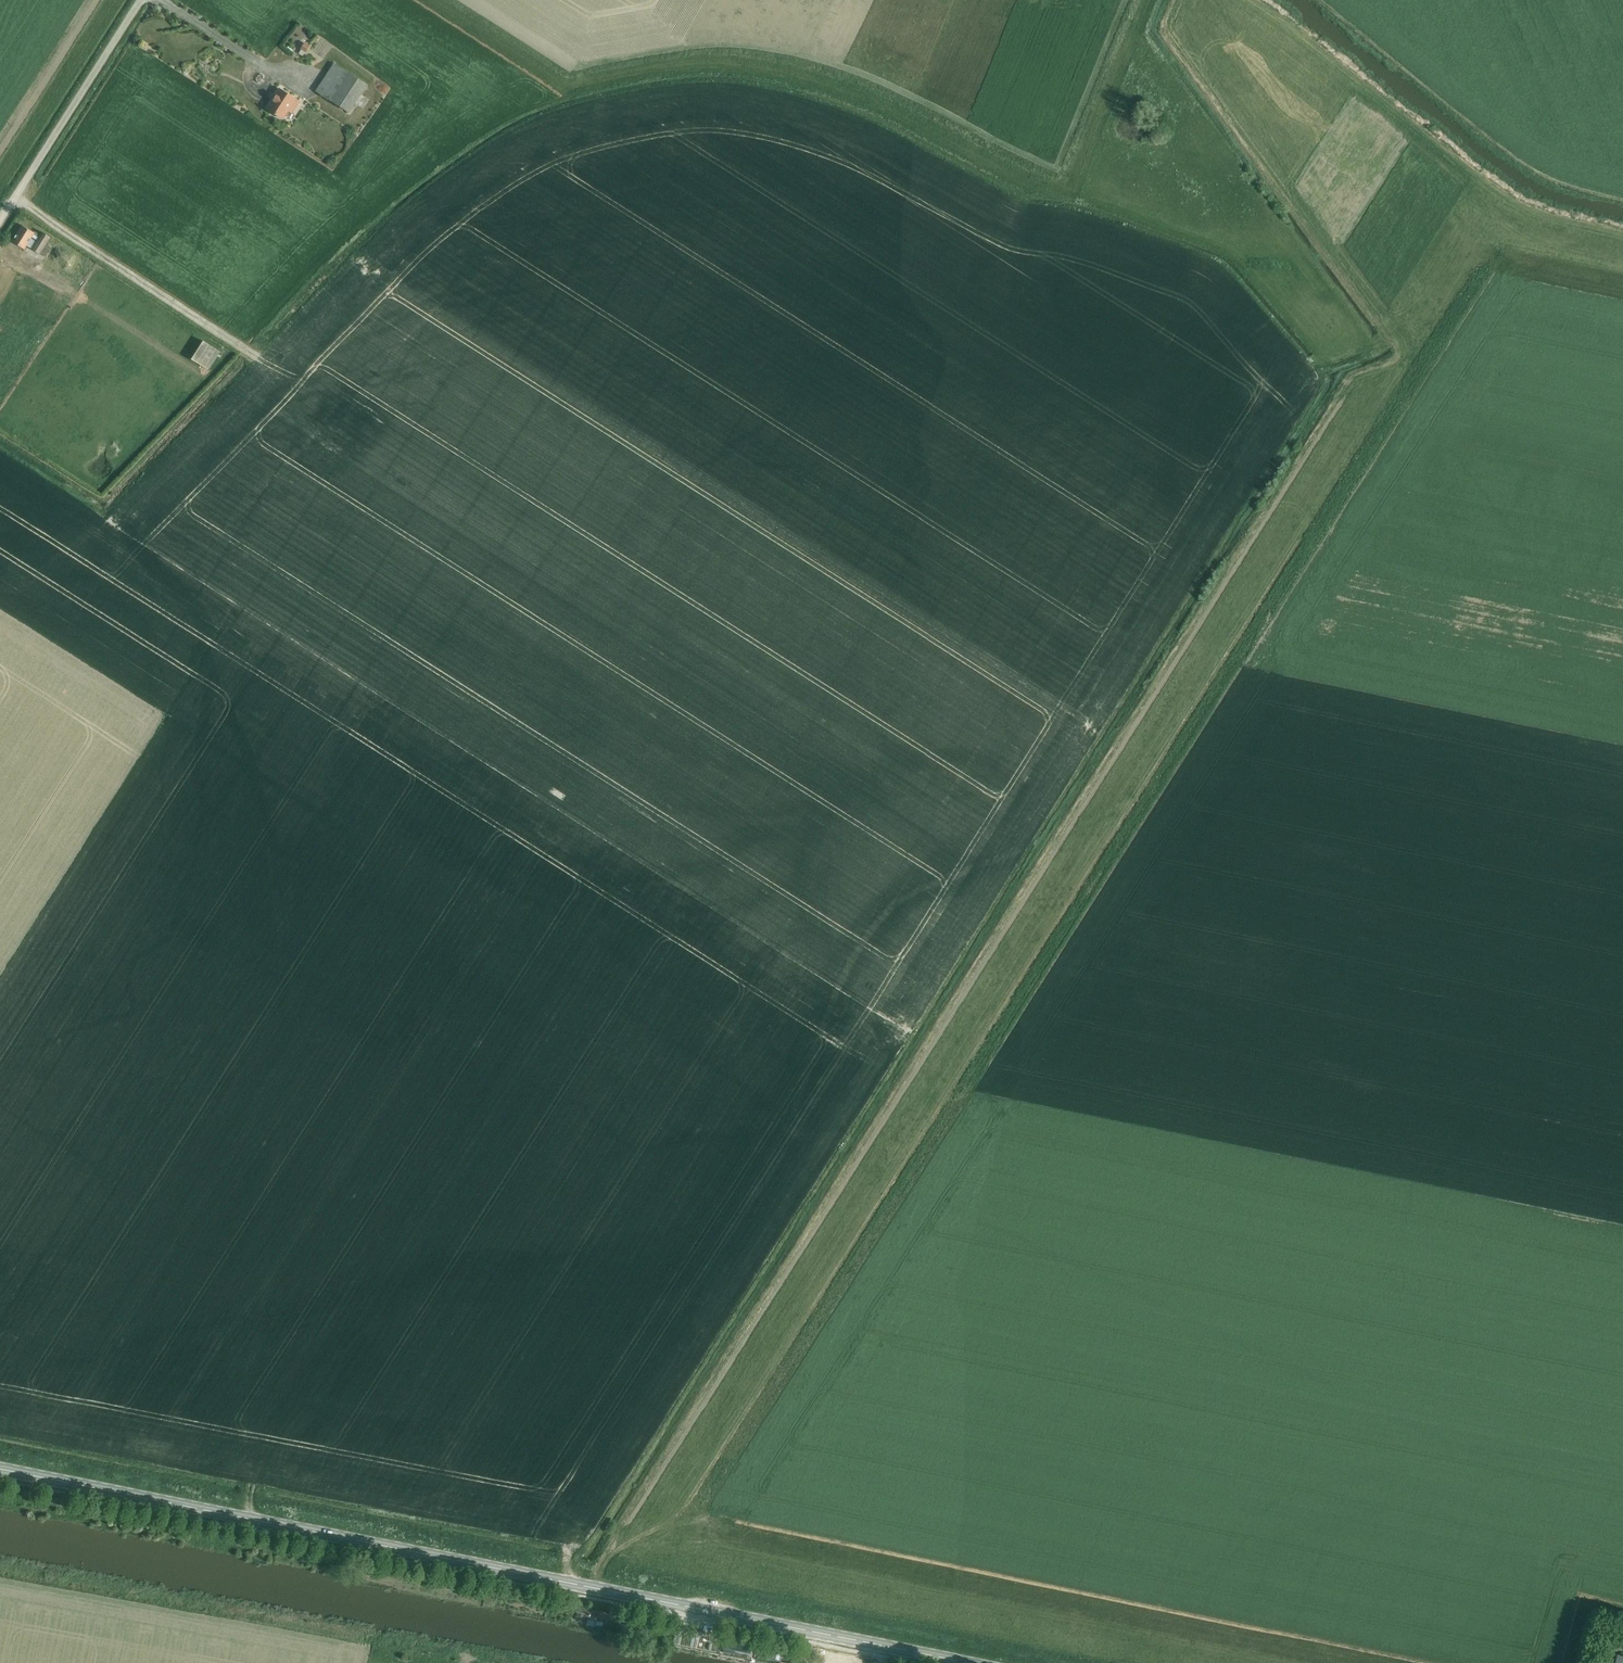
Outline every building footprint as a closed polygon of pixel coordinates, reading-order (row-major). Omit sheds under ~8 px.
[(300,40),(296,45),(304,52),(309,46),(300,40)] [(348,113),(366,85),(334,64),(316,92),(348,113)] [(300,97),(279,82),(266,103),(283,114),(288,106),(292,109),(300,97)] [(24,249),(26,246),(45,257),(52,246),(46,242),(50,237),(42,232),(41,235),(34,231),(33,233),(22,225),(12,242),(24,249)] [(207,370),(219,351),(202,340),(190,359),(207,370)] [(609,1623),(611,1613),(577,1606),(576,1614),(586,1616),(586,1618),(587,1619),(586,1623),(587,1625),(595,1626),(596,1625),(601,1626),(602,1625),(603,1622),(609,1623)] [(630,1626),(620,1623),(618,1630),(629,1632),(630,1626)] [(727,1634),(724,1648),(749,1653),(752,1639),(727,1634)] [(782,1646),(780,1654),(790,1656),(791,1648),(782,1646)] [(777,1649),(758,1650),(758,1658),(777,1658),(777,1649)] [(838,1662),(864,1662),(864,1656),(839,1654),(838,1662)]
